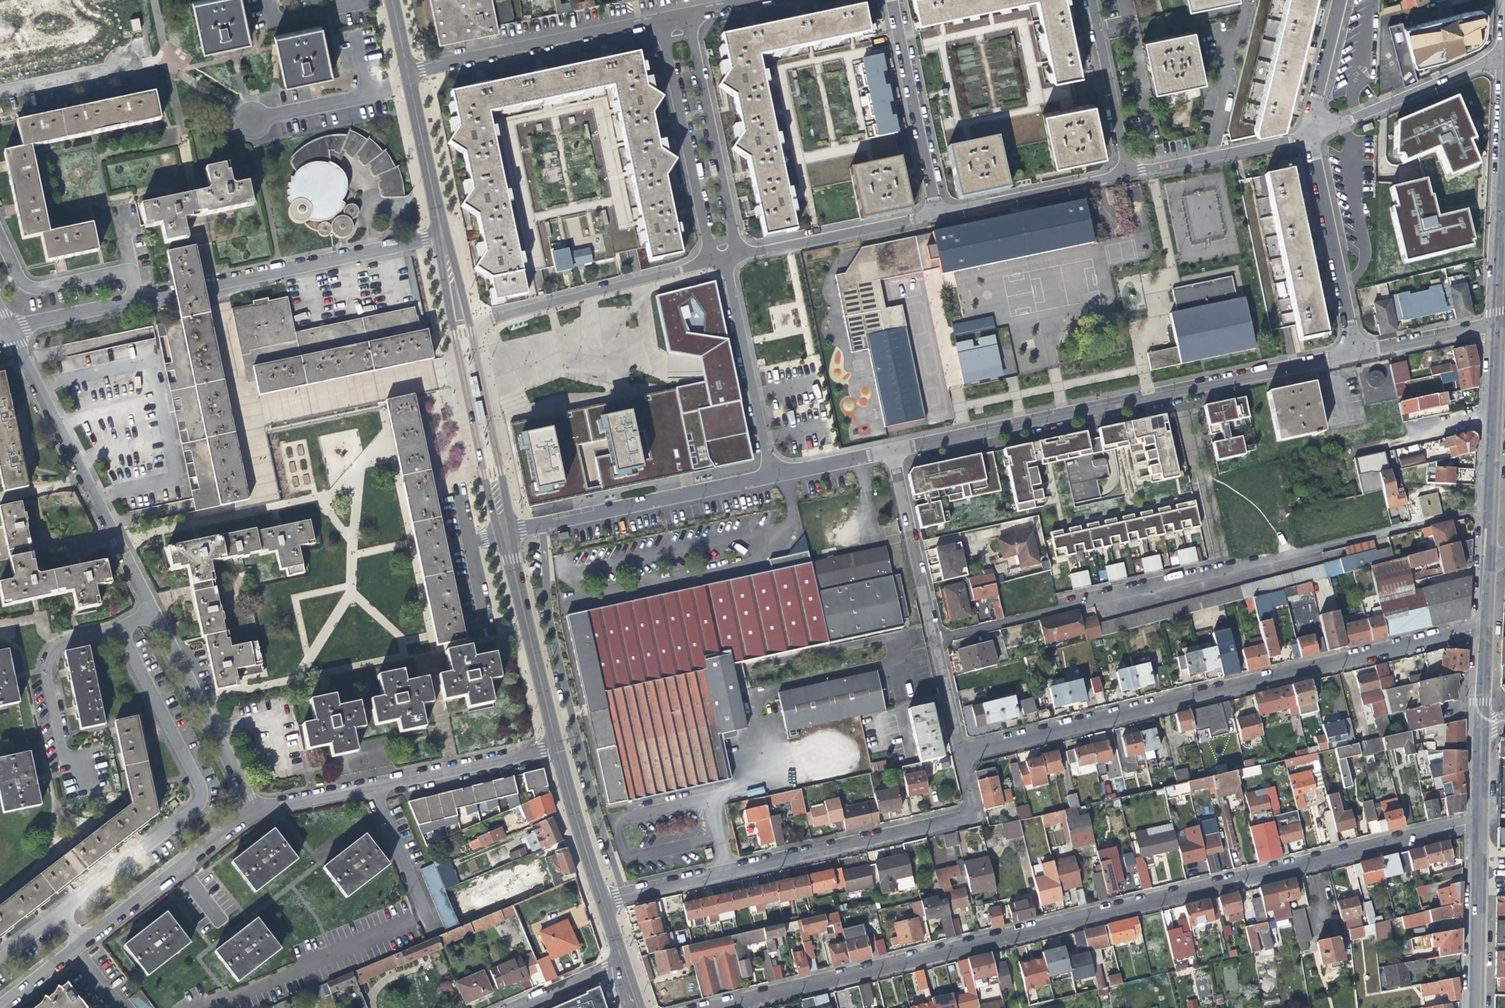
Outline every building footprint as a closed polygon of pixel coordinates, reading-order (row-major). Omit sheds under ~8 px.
[(202,51),(225,46),(248,41),(240,0),(202,0),(192,2),(202,51)] [(437,37),(496,25),(512,22),(508,0),(430,0),(437,37)] [(571,10),(594,6),(593,0),(590,0),(573,4),(572,0),(569,0),(571,10)] [(949,16),(945,0),(912,0),(916,17),(912,18),(914,28),(928,25),(927,21),(949,16)] [(1015,2),(1014,0),(945,0),(949,16),(949,20),(959,18),(959,14),(965,13),(966,16),(976,14),(975,11),(997,6),(998,10),(1008,8),(1007,4),(1015,2)] [(1039,39),(1043,39),(1070,33),(1067,19),(1072,18),(1071,10),(1070,4),(1065,5),(1064,1),(1067,0),(1035,0),(1041,29),(1037,29),(1039,39)] [(1187,11),(1237,0),(1185,0),(1187,11)] [(1230,140),(1282,129),(1289,101),(1292,90),(1298,66),(1302,49),(1308,23),(1312,10),(1314,0),(1260,0),(1227,128),(1230,140)] [(1401,2),(1403,8),(1427,2),(1427,0),(1402,0),(1401,2)] [(861,39),(874,36),(872,27),(868,28),(863,5),(849,8),(848,4),(841,6),(835,7),(835,11),(822,14),(827,42),(828,46),(838,43),(837,40),(860,35),(861,39)] [(1456,15),(1402,28),(1413,67),(1440,60),(1445,58),(1474,46),(1480,40),(1483,35),(1484,29),(1484,12),(1456,15)] [(818,48),(828,46),(827,42),(822,14),(808,17),(807,13),(800,14),(793,16),(794,20),(777,23),(783,51),(786,51),(787,54),(796,52),(796,49),(817,44),(818,48)] [(139,18),(131,19),(132,31),(141,30),(139,18)] [(779,52),(783,51),(777,23),(759,27),(759,23),(751,24),(745,26),(746,30),(720,35),(722,46),(718,47),(721,57),(724,56),(741,52),(743,60),(759,56),(770,54),(771,57),(780,55),(779,52)] [(1402,28),(1401,24),(1388,27),(1403,87),(1416,81),(1413,67),(1402,28)] [(497,33),(496,25),(437,37),(439,44),(463,39),(497,33)] [(274,36),(283,84),(305,80),(330,75),(320,26),(274,36)] [(1191,32),(1143,44),(1153,93),(1202,82),(1191,32)] [(1073,47),(1070,33),(1043,39),(1039,39),(1041,49),(1045,49),(1049,69),(1045,70),(1047,79),(1051,78),(1051,81),(1070,77),(1079,75),(1076,60),(1081,59),(1080,51),(1078,46),(1073,47)] [(464,44),(463,39),(439,44),(440,49),(464,44)] [(874,136),(898,131),(896,124),(894,116),(894,115),(893,107),(890,94),(888,86),(888,85),(886,77),(883,63),(882,55),(881,55),(879,55),(878,50),(873,51),(874,56),(862,59),(863,63),(859,64),(864,86),(868,86),(869,93),(865,94),(870,117),(874,116),(876,123),(872,124),(874,136)] [(739,125),(772,118),(765,83),(768,82),(765,70),(762,71),(759,56),(743,60),(741,52),(724,56),(725,62),(719,63),(721,74),(722,79),(717,86),(733,97),(739,125)] [(627,77),(642,73),(646,73),(644,63),(640,64),(638,53),(613,59),(612,53),(598,56),(599,61),(585,64),(591,92),(592,96),(601,94),(601,90),(612,87),(628,83),(627,77)] [(547,72),(546,67),(540,69),(541,74),(547,101),(547,106),(561,103),(560,98),(582,94),(583,98),(592,96),(591,92),(585,64),(547,72)] [(541,107),(547,106),(547,101),(541,74),(540,69),(533,70),(534,75),(503,82),(509,109),(510,113),(519,111),(518,107),(540,102),(541,107)] [(618,115),(625,149),(657,142),(651,115),(661,99),(654,94),(651,78),(644,80),(642,73),(627,77),(628,83),(612,87),(615,103),(611,104),(614,116),(618,115)] [(500,115),(510,113),(509,109),(503,82),(491,84),(490,79),(473,82),(474,88),(450,93),(452,104),(449,105),(451,114),(454,114),(469,110),(471,116),(489,113),(499,111),(500,115)] [(21,148),(30,146),(160,119),(154,93),(131,98),(86,107),(35,118),(16,122),(21,148)] [(1456,97),(1452,99),(1459,115),(1462,113),(1456,97)] [(1393,150),(1397,150),(1399,157),(1402,163),(1435,150),(1446,175),(1455,171),(1457,174),(1478,165),(1470,147),(1467,148),(1467,146),(1465,143),(1474,140),(1471,134),(1466,122),(1462,113),(1459,115),(1452,99),(1399,121),(1401,125),(1394,127),(1393,150)] [(1087,105),(1077,108),(1043,115),(1048,139),(1053,165),(1058,164),(1080,160),(1096,156),(1102,155),(1091,105),(1087,105)] [(492,128),(489,113),(471,116),(469,110),(454,114),(456,120),(449,121),(453,136),(447,144),(463,154),(467,173),(500,166),(494,139),(498,138),(495,127),(492,128)] [(747,160),(752,185),(785,179),(778,146),(781,145),(779,133),(775,134),(772,118),(739,125),(732,126),(734,132),(736,140),(730,149),(747,160)] [(345,153),(346,155),(354,158),(355,157),(356,156),(359,157),(358,160),(359,161),(365,167),(366,166),(368,165),(370,167),(369,168),(369,170),(374,176),(376,177),(378,176),(380,179),(378,180),(378,182),(380,189),(382,199),(384,200),(391,200),(402,200),(401,189),(401,187),(400,184),(400,181),(399,179),(398,176),(397,173),(397,171),(396,169),(393,169),(392,168),(391,167),(391,165),(390,164),(389,162),(389,161),(388,160),(387,158),(386,157),(385,156),(384,155),(383,153),(381,154),(380,153),(379,152),(378,150),(377,149),(376,148),(375,147),(374,146),(373,145),(371,144),(370,143),(369,142),(368,141),(367,140),(365,142),(364,141),(362,140),(360,139),(359,138),(357,137),(355,136),(353,135),(352,134),(350,133),(349,135),(347,135),(345,135),(343,135),(341,135),(339,135),(337,135),(334,135),(332,135),(330,135),(328,136),(326,136),(324,137),(322,137),(320,138),(319,139),(317,139),(315,140),(313,141),(312,142),(310,143),(308,144),(306,145),(305,146),(303,147),(302,149),(300,150),(298,151),(297,152),(295,154),(294,155),(293,156),(294,158),(293,160),(293,163),(298,170),(294,176),(291,175),(291,176),(291,177),(291,178),(290,179),(290,180),(290,181),(290,182),(290,183),(289,183),(289,184),(289,185),(289,186),(289,187),(289,188),(289,189),(289,190),(287,191),(289,194),(290,197),(287,199),(293,206),(292,206),(292,207),(291,208),(291,209),(291,210),(290,210),(290,211),(290,212),(290,213),(290,214),(290,215),(291,216),(291,217),(291,218),(292,218),(292,219),(293,220),(294,221),(295,221),(295,222),(296,222),(297,222),(297,223),(298,223),(299,223),(300,223),(301,223),(302,223),(303,223),(304,223),(305,223),(305,224),(306,225),(307,225),(307,226),(308,226),(309,227),(310,228),(311,228),(312,229),(313,230),(314,230),(315,230),(316,231),(317,231),(318,232),(318,233),(319,233),(319,234),(320,234),(320,235),(321,235),(322,236),(323,236),(324,236),(325,236),(326,236),(327,236),(328,236),(329,236),(330,235),(331,235),(331,234),(332,234),(332,233),(333,233),(333,234),(334,235),(334,236),(335,236),(335,237),(336,237),(337,238),(338,238),(339,239),(340,239),(341,239),(342,239),(343,239),(344,239),(345,239),(346,239),(347,238),(348,238),(349,237),(350,237),(350,236),(351,236),(351,235),(352,234),(353,233),(353,232),(353,231),(354,230),(354,229),(354,228),(354,227),(354,226),(353,225),(353,224),(352,223),(352,222),(351,221),(351,219),(352,219),(353,219),(354,219),(355,219),(356,218),(357,218),(357,217),(358,217),(358,216),(359,216),(359,215),(359,214),(359,213),(360,212),(359,212),(359,211),(359,210),(359,209),(358,208),(357,207),(356,206),(355,206),(354,206),(353,206),(352,206),(351,206),(350,206),(350,207),(349,207),(348,208),(345,205),(345,204),(346,203),(346,202),(346,201),(347,199),(347,198),(347,197),(348,196),(348,194),(348,193),(348,192),(348,191),(348,189),(347,188),(347,187),(347,186),(346,184),(346,183),(345,182),(345,181),(344,180),(344,179),(343,178),(343,177),(343,176),(342,176),(342,175),(341,174),(340,173),(340,172),(339,172),(338,171),(337,170),(336,170),(336,169),(335,169),(334,168),(333,167),(332,167),(333,166),(333,165),(333,163),(333,162),(333,161),(333,159),(333,158),(333,157),(333,156),(333,154),(333,153),(333,152),(333,150),(336,150),(336,152),(337,153),(340,154),(342,152),(342,151),(345,152),(345,153)] [(1008,188),(999,149),(997,137),(947,147),(949,160),(952,174),(957,199),(968,197),(1003,189),(1008,188)] [(667,157),(664,141),(657,142),(625,149),(629,166),(625,167),(627,178),(631,177),(638,212),(671,205),(665,177),(668,173),(675,162),(667,157)] [(50,234),(30,146),(21,148),(4,152),(10,177),(19,221),(23,239),(41,236),(50,234)] [(344,157),(346,155),(345,153),(345,152),(342,151),(342,152),(340,154),(337,153),(336,152),(336,150),(333,150),(333,152),(333,153),(333,154),(333,156),(333,157),(333,158),(333,159),(333,161),(333,162),(333,163),(333,165),(333,166),(332,167),(333,167),(334,168),(335,169),(336,169),(336,170),(337,170),(338,171),(339,172),(340,172),(340,173),(341,174),(342,175),(342,176),(343,176),(343,177),(343,178),(342,167),(342,163),(344,157)] [(904,183),(902,169),(899,157),(850,168),(852,180),(860,219),(870,217),(909,209),(904,183)] [(167,243),(189,239),(185,219),(255,205),(250,183),(238,185),(234,183),(229,163),(207,167),(212,188),(209,192),(143,205),(148,227),(163,224),(167,243)] [(505,192),(500,166),(467,173),(469,182),(463,184),(465,198),(460,206),(468,211),(476,216),(480,237),(513,230),(508,204),(511,203),(509,192),(505,192)] [(1295,184),(1291,170),(1239,181),(1257,262),(1272,330),(1296,325),(1299,340),(1327,335),(1321,307),(1318,294),(1311,263),(1309,252),(1304,230),(1300,211),(1299,205),(1295,184)] [(785,179),(752,185),(757,208),(753,209),(754,214),(755,219),(759,218),(763,236),(796,230),(792,213),(796,213),(793,201),(790,202),(789,200),(793,199),(791,188),(787,188),(785,179)] [(1406,254),(1407,262),(1446,253),(1445,248),(1470,242),(1472,241),(1465,210),(1439,217),(1436,217),(1432,198),(1431,196),(1429,196),(1425,180),(1390,188),(1394,207),(1396,212),(1391,214),(1401,255),(1406,254)] [(1086,220),(1082,202),(931,233),(938,267),(939,275),(946,273),(943,256),(949,254),(948,248),(971,243),(972,249),(970,250),(972,254),(975,259),(980,263),(986,264),(992,264),(997,262),(1002,258),(1005,253),(1006,247),(1005,243),(1004,237),(1086,220)] [(675,226),(671,205),(638,212),(640,220),(636,221),(639,232),(643,231),(643,233),(639,234),(642,246),(645,245),(649,262),(681,255),(677,236),(681,235),(680,230),(679,225),(675,226)] [(997,262),(992,264),(1091,244),(1086,220),(1004,237),(1005,243),(1006,247),(1005,253),(1002,258),(997,262)] [(551,234),(547,221),(539,223),(542,236),(551,234)] [(93,225),(50,234),(41,236),(46,261),(66,257),(98,250),(93,225)] [(519,255),(513,230),(480,237),(482,245),(476,246),(479,260),(477,263),(473,269),(490,279),(492,290),(489,290),(492,306),(505,303),(504,300),(527,295),(521,267),(525,266),(524,260),(522,254),(519,255)] [(938,267),(931,233),(912,237),(920,271),(929,269),(938,267)] [(912,237),(858,248),(840,274),(832,275),(849,354),(869,349),(885,426),(926,417),(906,326),(881,331),(870,282),(920,271),(912,237)] [(1471,247),(1470,242),(1445,248),(1446,253),(1471,247)] [(943,256),(946,273),(992,264),(986,264),(980,263),(975,259),(972,254),(970,250),(972,249),(971,243),(948,248),(949,254),(943,256)] [(168,253),(174,280),(185,278),(202,274),(197,247),(168,253)] [(571,267),(575,267),(572,252),(568,253),(568,250),(563,251),(563,248),(551,250),(556,273),(563,271),(564,276),(566,276),(572,274),(571,269),(572,269),(571,267)] [(578,266),(579,271),(582,270),(585,269),(585,265),(592,263),(589,249),(572,252),(575,267),(578,266)] [(1181,288),(1171,290),(1177,313),(1169,315),(1174,337),(1176,347),(1147,354),(1151,372),(1180,366),(1214,358),(1255,350),(1249,319),(1244,299),(1237,300),(1231,277),(1181,288)] [(705,382),(677,388),(683,417),(694,473),(720,468),(717,455),(725,455),(752,454),(738,386),(715,282),(698,286),(701,297),(695,301),(692,296),(691,288),(657,296),(669,352),(700,357),(707,359),(711,380),(705,382)] [(695,287),(691,288),(692,296),(695,301),(701,297),(698,286),(695,287)] [(1444,312),(1452,310),(1454,320),(1466,317),(1471,316),(1468,305),(1470,305),(1468,296),(1466,296),(1464,286),(1448,289),(1447,286),(1432,289),(1433,292),(1418,295),(1404,298),(1404,295),(1388,298),(1389,301),(1373,305),(1375,315),(1373,316),(1375,325),(1377,325),(1380,336),(1387,334),(1396,332),(1394,323),(1405,320),(1409,320),(1408,317),(1422,313),(1437,310),(1437,313),(1444,312)] [(257,380),(258,383),(259,387),(424,350),(420,331),(419,331),(414,306),(296,331),(289,296),(270,300),(269,297),(254,300),(254,303),(244,306),(234,308),(248,382),(257,380)] [(209,307),(208,298),(179,305),(179,309),(201,305),(240,500),(248,498),(245,484),(238,447),(229,406),(228,400),(226,389),(222,368),(209,307)] [(195,509),(240,500),(201,305),(179,309),(156,314),(195,509)] [(952,324),(955,335),(995,327),(993,316),(952,324)] [(372,371),(383,369),(392,367),(414,362),(433,358),(427,329),(420,331),(424,350),(259,387),(260,393),(260,394),(270,392),(316,383),(372,371)] [(1003,378),(995,337),(955,345),(959,368),(963,388),(1003,378)] [(1451,351),(1454,362),(1455,371),(1477,366),(1475,355),(1473,346),(1451,351)] [(707,359),(700,357),(705,382),(711,380),(707,359)] [(1390,364),(1391,373),(1394,383),(1406,381),(1402,362),(1390,364)] [(1449,367),(1448,364),(1429,367),(1430,376),(1439,374),(1451,372),(1449,367)] [(1477,376),(1477,366),(1455,371),(1456,376),(1460,390),(1476,386),(1477,376)] [(383,369),(390,400),(399,399),(392,367),(383,369)] [(1383,379),(1383,377),(1382,375),(1381,373),(1379,372),(1378,371),(1376,370),(1374,370),(1372,370),(1370,371),(1368,372),(1366,373),(1365,375),(1364,376),(1364,378),(1364,380),(1365,382),(1365,384),(1367,386),(1368,387),(1370,388),(1372,389),(1374,389),(1376,388),(1378,387),(1380,386),(1381,385),(1382,383),(1383,381),(1383,379)] [(3,373),(0,374),(0,399),(9,397),(3,373)] [(476,376),(469,378),(473,397),(480,395),(476,376)] [(1456,376),(1452,377),(1444,378),(1448,393),(1460,390),(1456,376)] [(228,400),(260,393),(259,387),(258,383),(226,389),(228,400)] [(1312,435),(1312,436),(1317,435),(1317,434),(1324,432),(1313,383),(1291,388),(1267,393),(1278,442),(1312,435)] [(614,401),(511,423),(524,486),(529,508),(563,501),(571,499),(571,497),(576,496),(576,498),(589,495),(580,453),(577,454),(575,447),(579,446),(607,440),(611,439),(613,447),(609,448),(611,455),(596,458),(602,487),(603,493),(607,492),(656,481),(655,479),(658,478),(660,478),(661,480),(694,473),(683,417),(677,388),(619,400),(619,403),(614,404),(614,401)] [(1450,404),(1448,393),(1422,399),(1422,398),(1398,403),(1402,422),(1408,421),(1406,414),(1413,412),(1444,405),(1450,404)] [(428,461),(415,395),(399,399),(390,400),(387,401),(393,429),(403,479),(408,504),(416,542),(423,578),(433,629),(437,646),(465,640),(462,626),(458,609),(456,598),(444,540),(442,528),(430,471),(428,461)] [(18,442),(15,426),(17,418),(19,411),(11,408),(9,397),(0,399),(0,446),(18,442)] [(1250,427),(1244,397),(1203,406),(1209,435),(1250,427)] [(481,401),(474,403),(478,422),(486,420),(481,401)] [(1173,477),(1177,476),(1173,460),(1170,446),(1167,431),(1166,423),(1164,414),(1117,424),(1097,428),(1099,436),(1102,451),(1115,448),(1126,446),(1142,443),(1146,465),(1149,478),(1150,482),(1173,477)] [(1064,459),(1090,454),(1087,439),(1085,431),(1049,439),(1037,441),(1029,443),(1003,449),(1004,457),(1006,466),(1016,511),(1043,506),(1042,499),(1039,485),(1034,466),(1042,464),(1064,459)] [(1470,453),(1475,452),(1475,445),(1475,436),(1471,432),(1441,439),(1444,451),(1450,450),(1451,458),(1454,457),(1470,453)] [(1090,454),(1102,451),(1099,436),(1087,439),(1090,454)] [(1239,438),(1211,444),(1215,462),(1243,456),(1239,438)] [(5,491),(28,487),(25,472),(30,457),(26,456),(21,455),(18,442),(0,446),(0,470),(5,491)] [(1090,454),(1064,459),(1074,509),(1125,497),(1115,448),(1102,451),(1090,454)] [(999,490),(991,451),(912,468),(906,475),(911,496),(921,494),(922,499),(923,501),(947,495),(948,501),(999,490)] [(1383,452),(1374,454),(1382,489),(1385,503),(1386,509),(1398,506),(1406,504),(1402,487),(1392,490),(1389,472),(1383,452)] [(1470,453),(1454,457),(1455,464),(1471,460),(1470,453)] [(717,455),(720,468),(754,461),(752,454),(725,455),(717,455)] [(1353,458),(1362,494),(1382,489),(1374,454),(1353,458)] [(1399,461),(1401,470),(1415,467),(1424,464),(1422,455),(1399,461)] [(1434,481),(1434,485),(1453,485),(1453,477),(1453,470),(1435,468),(1434,476),(1430,476),(1430,481),(1434,481)] [(1424,518),(1443,513),(1437,491),(1418,497),(1424,518)] [(1200,526),(1194,500),(1193,501),(1194,506),(1187,507),(1185,502),(1174,505),(1176,510),(1180,529),(1190,526),(1190,528),(1200,526)] [(914,507),(919,529),(942,524),(941,523),(948,521),(945,511),(939,513),(937,502),(914,507)] [(31,552),(26,529),(28,529),(26,522),(27,522),(25,515),(24,516),(21,504),(0,508),(0,516),(9,557),(31,552)] [(1162,533),(1172,530),(1172,532),(1180,530),(1180,529),(1176,510),(1169,511),(1168,506),(1157,509),(1158,514),(1162,533)] [(1162,533),(1158,514),(1151,515),(1150,510),(1139,513),(1140,518),(1144,537),(1154,534),(1155,536),(1162,534),(1162,533)] [(1140,518),(1134,519),(1133,514),(1121,517),(1123,522),(1127,541),(1136,538),(1137,540),(1145,538),(1144,537),(1140,518)] [(1105,526),(1109,545),(1119,542),(1119,544),(1127,542),(1127,541),(1123,522),(1116,523),(1115,518),(1104,521),(1105,526)] [(200,540),(167,547),(172,570),(188,567),(195,599),(198,614),(203,638),(206,637),(211,668),(216,691),(225,689),(239,686),(237,678),(263,673),(257,642),(231,647),(228,632),(226,633),(224,621),(226,620),(224,613),(222,614),(221,608),(220,608),(217,590),(212,562),(233,558),(238,557),(238,558),(244,556),(244,557),(251,556),(251,554),(262,552),(263,555),(277,552),(280,571),(287,570),(288,575),(288,577),(304,573),(303,572),(298,547),(315,544),(310,521),(280,527),(256,531),(256,529),(200,540)] [(1109,545),(1105,526),(1098,527),(1097,522),(1086,525),(1087,530),(1091,549),(1101,547),(1101,548),(1109,546),(1109,545)] [(1451,529),(1450,523),(1421,529),(1423,537),(1432,536),(1434,549),(1455,544),(1453,534),(1451,529)] [(1091,549),(1087,530),(1080,531),(1079,526),(1068,529),(1069,534),(1073,553),(1083,550),(1084,552),(1091,550),(1091,549)] [(1073,553),(1069,534),(1063,535),(1061,530),(1050,533),(1056,558),(1057,558),(1057,556),(1066,554),(1066,556),(1074,554),(1073,553)] [(1019,569),(1038,565),(1031,532),(998,540),(1002,558),(1009,557),(1016,555),(1019,569)] [(1438,562),(1439,567),(1441,575),(1469,567),(1466,557),(1470,556),(1470,547),(1471,539),(1455,544),(1434,549),(1404,557),(1407,569),(1438,562)] [(1353,570),(1368,566),(1378,564),(1375,551),(1373,541),(1355,545),(1344,548),(1345,553),(1346,557),(1323,563),(1322,563),(1322,566),(1325,578),(1327,577),(1330,577),(1353,570)] [(967,577),(964,563),(961,551),(959,544),(934,550),(936,559),(940,575),(942,582),(967,577)] [(669,593),(565,616),(581,689),(604,789),(607,804),(626,801),(729,779),(719,734),(745,728),(731,665),(828,644),(901,628),(899,622),(908,620),(904,604),(898,576),(892,578),(885,545),(810,559),(811,563),(809,564),(808,559),(807,552),(769,560),(771,572),(742,578),(669,593)] [(1184,549),(1188,565),(1197,563),(1194,547),(1184,549)] [(1389,547),(1375,551),(1378,564),(1393,560),(1389,547)] [(1188,565),(1184,549),(1176,551),(1180,567),(1188,565)] [(57,596),(52,572),(41,575),(35,571),(31,552),(9,557),(13,577),(9,581),(0,583),(0,584),(5,606),(57,596)] [(1149,557),(1153,573),(1162,571),(1158,555),(1149,557)] [(1153,573),(1149,557),(1141,559),(1144,575),(1153,573)] [(1412,586),(1411,582),(1409,575),(1407,569),(1404,557),(1393,560),(1378,564),(1368,566),(1378,606),(1386,636),(1396,634),(1431,625),(1461,618),(1462,609),(1462,602),(1462,589),(1463,578),(1413,591),(1412,586)] [(113,584),(108,561),(80,567),(52,572),(57,596),(72,592),(77,611),(99,607),(96,588),(113,584)] [(1040,564),(1042,573),(1050,571),(1049,562),(1040,564)] [(1114,565),(1117,581),(1126,579),(1122,563),(1114,565)] [(1117,581),(1114,565),(1105,567),(1108,583),(1117,581)] [(1322,566),(1241,587),(1244,599),(1246,599),(1252,597),(1269,592),(1284,588),(1311,581),(1325,578),(1322,566)] [(1439,567),(1425,571),(1427,578),(1441,575),(1439,567)] [(1078,573),(1081,589),(1090,587),(1087,571),(1078,573)] [(1425,571),(1409,575),(1411,582),(1427,578),(1425,571)] [(1081,589),(1078,573),(1069,575),(1073,591),(1081,589)] [(968,580),(969,584),(971,590),(985,586),(986,586),(983,576),(968,580)] [(1313,590),(1311,581),(1284,588),(1286,597),(1309,591),(1313,590)] [(966,603),(973,601),(969,584),(944,589),(949,611),(952,621),(967,617),(969,616),(966,603)] [(992,603),(996,621),(1003,619),(997,595),(994,584),(986,586),(985,586),(971,590),(973,601),(982,599),(993,596),(994,600),(992,603)] [(1241,587),(1098,624),(1101,637),(1123,631),(1156,622),(1190,613),(1223,605),(1244,599),(1241,587)] [(1249,612),(1256,610),(1253,601),(1252,597),(1246,599),(1249,612)] [(1264,598),(1253,601),(1256,610),(1264,644),(1267,659),(1279,656),(1276,647),(1264,598)] [(1365,620),(1365,621),(1370,640),(1378,638),(1386,636),(1378,606),(1370,609),(1372,618),(1365,620)] [(1090,640),(1101,637),(1098,624),(1096,616),(1080,620),(1078,616),(1078,614),(1067,617),(1066,614),(1038,622),(1041,635),(1053,633),(1055,641),(1084,633),(1086,641),(1090,640)] [(1320,620),(1327,651),(1337,648),(1346,646),(1339,616),(1320,620)] [(1341,626),(1346,646),(1357,644),(1370,640),(1365,621),(1341,626)] [(1002,639),(1000,629),(987,632),(989,642),(1002,639)] [(1044,643),(1055,641),(1053,633),(1041,635),(1044,643)] [(1296,638),(1297,644),(1300,657),(1310,655),(1324,652),(1321,638),(1314,640),(1313,637),(1311,638),(1311,635),(1296,638)] [(995,665),(989,642),(982,644),(956,651),(961,669),(962,673),(989,666),(995,665)] [(1413,675),(1415,683),(1450,675),(1450,670),(1461,671),(1465,672),(1466,658),(1467,642),(1463,643),(1424,653),(1427,671),(1413,675)] [(1258,668),(1269,665),(1267,659),(1264,644),(1241,650),(1246,670),(1258,668)] [(1290,646),(1293,659),(1300,657),(1297,644),(1290,646)] [(1196,673),(1204,671),(1199,651),(1197,645),(1180,650),(1182,655),(1175,657),(1179,669),(1185,668),(1187,675),(1196,673)] [(446,651),(451,673),(438,676),(443,702),(466,697),(468,709),(493,704),(488,682),(501,679),(496,654),(473,658),(470,646),(446,651)] [(1215,647),(1199,651),(1204,671),(1214,668),(1220,667),(1215,647)] [(96,687),(89,649),(65,653),(69,673),(73,692),(96,687)] [(0,652),(0,707),(19,703),(14,677),(8,651),(0,652)] [(1388,675),(1385,662),(1374,665),(1375,671),(1380,690),(1393,688),(1391,680),(1390,675),(1388,675)] [(1147,663),(1132,667),(1137,687),(1144,685),(1152,683),(1147,663)] [(1169,679),(1166,664),(1154,667),(1158,682),(1169,679)] [(1128,689),(1137,687),(1132,667),(1116,671),(1121,691),(1128,689)] [(378,675),(382,697),(370,700),(375,726),(397,721),(400,733),(424,728),(420,706),(433,703),(427,678),(405,682),(402,670),(378,675)] [(1370,701),(1379,738),(1380,737),(1390,735),(1385,714),(1380,690),(1375,671),(1355,676),(1358,687),(1362,703),(1370,701)] [(874,672),(777,694),(785,732),(859,716),(880,711),(882,711),(881,706),(874,672)] [(1453,674),(1450,675),(1415,683),(1393,688),(1380,690),(1385,714),(1402,711),(1434,703),(1452,699),(1453,688),(1453,674)] [(1413,675),(1391,680),(1393,688),(1415,683),(1413,675)] [(1102,692),(1099,676),(1090,678),(1094,693),(1102,692)] [(1081,679),(1065,684),(1070,703),(1077,701),(1086,699),(1081,679)] [(1323,696),(1318,679),(1317,679),(1311,680),(1315,697),(1323,696)] [(1316,701),(1315,697),(1311,680),(1303,682),(1290,685),(1295,706),(1316,701)] [(1062,705),(1070,703),(1065,684),(1049,688),(1054,707),(1062,705)] [(1297,713),(1295,706),(1290,685),(1260,693),(1252,695),(1257,714),(1257,716),(1258,718),(1265,716),(1265,714),(1288,708),(1290,715),(1297,713)] [(104,725),(96,687),(73,692),(77,711),(81,730),(104,725)] [(310,700),(314,722),(302,725),(307,750),(329,746),(332,757),(344,755),(356,752),(355,743),(352,731),(365,728),(359,702),(337,707),(334,695),(310,700)] [(1014,696),(997,700),(1002,720),(1010,717),(1018,715),(1014,696)] [(1036,711),(1033,697),(1019,700),(1023,714),(1036,711)] [(992,722),(1002,720),(997,700),(982,704),(970,707),(975,726),(986,723),(992,722)] [(1402,711),(1406,732),(1415,730),(1435,725),(1438,725),(1436,714),(1434,703),(1402,711)] [(907,710),(919,762),(929,760),(940,758),(934,732),(929,705),(907,710)] [(1213,709),(1189,714),(1193,728),(1194,732),(1218,726),(1221,735),(1236,731),(1229,705),(1213,709)] [(1319,717),(1317,709),(1311,710),(1313,719),(1319,717)] [(1178,732),(1193,728),(1189,714),(1188,710),(1180,712),(1173,714),(1178,732)] [(1257,716),(1257,714),(1242,718),(1236,719),(1241,740),(1262,735),(1258,718),(1257,716)] [(1321,724),(1324,735),(1325,743),(1345,738),(1347,745),(1353,743),(1347,717),(1337,720),(1338,720),(1333,721),(1321,724)] [(115,723),(125,774),(147,769),(142,743),(137,719),(115,723)] [(1446,744),(1447,750),(1461,750),(1461,735),(1462,719),(1438,725),(1435,725),(1438,744),(1446,744)] [(1149,729),(1138,732),(1143,751),(1158,747),(1153,728),(1149,729)] [(1418,742),(1415,730),(1406,732),(1409,744),(1418,742)] [(1126,756),(1143,751),(1138,732),(1128,735),(1121,737),(1126,756)] [(1402,756),(1411,754),(1409,744),(1406,732),(1390,735),(1380,737),(1385,750),(1400,745),(1402,756)] [(1306,748),(1307,754),(1314,752),(1327,749),(1325,743),(1324,735),(1314,737),(1316,745),(1306,748)] [(1379,738),(1355,743),(1358,755),(1385,750),(1380,737),(1379,738)] [(1099,742),(1090,744),(1094,762),(1094,763),(1112,759),(1107,740),(1099,742)] [(1426,741),(1426,749),(1435,749),(1435,742),(1426,741)] [(1419,749),(1418,742),(1409,744),(1411,754),(1417,781),(1438,777),(1457,772),(1461,772),(1461,764),(1461,750),(1447,750),(1443,750),(1442,762),(1428,765),(1424,750),(1419,749)] [(1342,758),(1358,755),(1355,743),(1353,743),(1347,745),(1332,748),(1336,764),(1342,787),(1349,785),(1342,758)] [(1076,766),(1094,762),(1090,744),(1076,748),(1065,750),(1068,763),(1075,761),(1076,766)] [(1040,755),(1040,757),(1044,774),(1061,770),(1057,751),(1049,753),(1040,755)] [(1284,767),(1316,760),(1314,752),(1307,754),(1282,759),(1284,767)] [(3,813),(40,806),(35,781),(29,754),(0,760),(0,796),(3,813)] [(1125,771),(1138,770),(1138,762),(1144,762),(1144,756),(1124,758),(1125,771)] [(1044,774),(1040,757),(1033,759),(1024,761),(1025,765),(1017,767),(1018,769),(1021,784),(1029,782),(1030,785),(1046,781),(1044,774)] [(1253,766),(1251,759),(1242,761),(1244,768),(1253,766)] [(874,771),(886,769),(884,760),(872,762),(874,771)] [(926,792),(919,762),(900,766),(902,776),(907,796),(917,794),(926,792)] [(1269,762),(1258,765),(1260,771),(1273,768),(1271,762),(1269,762)] [(1021,784),(1018,769),(1017,767),(1016,763),(1007,765),(1012,787),(1021,784)] [(1214,765),(1216,774),(1226,772),(1224,763),(1214,765)] [(1263,783),(1260,771),(1258,765),(1253,766),(1244,768),(1234,770),(1238,789),(1263,783)] [(977,780),(981,794),(998,790),(993,766),(975,769),(977,780)] [(150,786),(147,769),(125,774),(132,806),(145,823),(156,815),(150,786)] [(534,800),(549,794),(543,769),(523,774),(527,792),(532,791),(534,800)] [(1172,772),(1175,784),(1185,781),(1205,777),(1204,772),(1186,776),(1184,769),(1172,772)] [(1240,798),(1238,789),(1234,770),(1226,772),(1216,774),(1209,776),(1212,785),(1217,810),(1220,819),(1222,830),(1224,840),(1226,848),(1235,846),(1225,803),(1221,804),(1220,796),(1226,795),(1233,793),(1235,799),(1240,798)] [(1286,776),(1295,810),(1303,808),(1300,794),(1310,792),(1313,791),(1308,771),(1286,776)] [(1459,781),(1457,772),(1438,777),(1440,790),(1432,792),(1433,798),(1442,797),(1460,793),(1458,786),(1460,786),(1459,781)] [(1197,789),(1212,785),(1209,776),(1205,777),(1185,781),(1188,795),(1197,792),(1197,789)] [(519,803),(513,777),(504,779),(492,782),(497,800),(506,797),(508,806),(509,810),(516,808),(520,806),(519,803)] [(1164,800),(1188,795),(1185,781),(1175,784),(1161,786),(1164,800)] [(488,811),(498,806),(497,800),(492,782),(484,784),(472,787),(476,804),(486,802),(488,811)] [(467,816),(477,811),(476,804),(472,787),(463,789),(451,792),(455,810),(465,807),(467,816)] [(874,800),(877,812),(889,809),(900,807),(896,787),(872,792),(874,800)] [(1274,810),(1276,809),(1271,787),(1264,788),(1274,828),(1280,855),(1286,854),(1284,842),(1294,840),(1300,838),(1296,823),(1278,828),(1275,816),(1274,810)] [(984,809),(1002,804),(1001,802),(1011,799),(1008,788),(998,790),(981,794),(982,801),(984,809)] [(1247,826),(1256,862),(1268,858),(1280,855),(1274,828),(1273,828),(1263,788),(1243,793),(1248,815),(1255,814),(1257,824),(1247,826)] [(799,789),(763,797),(765,808),(777,805),(780,804),(783,803),(790,802),(793,819),(805,816),(799,789)] [(438,795),(445,825),(446,828),(458,822),(456,810),(455,810),(451,792),(445,793),(438,795)] [(1335,792),(1325,795),(1326,800),(1328,809),(1334,831),(1344,828),(1353,826),(1348,809),(1340,811),(1335,792)] [(1066,795),(1070,807),(1078,805),(1075,793),(1066,795)] [(1443,806),(1445,815),(1460,811),(1460,800),(1460,793),(1442,797),(1442,802),(1443,806)] [(551,802),(549,794),(534,800),(532,801),(520,806),(516,808),(519,819),(522,821),(553,812),(551,806),(551,802)] [(445,825),(438,795),(433,796),(424,799),(432,831),(445,825)] [(1377,802),(1370,804),(1376,832),(1390,828),(1402,826),(1396,803),(1394,796),(1376,800),(1377,802)] [(764,819),(766,827),(770,826),(768,818),(766,810),(765,808),(763,797),(746,801),(747,807),(754,805),(755,808),(743,811),(746,823),(753,821),(764,819)] [(1435,808),(1443,806),(1442,802),(1442,797),(1433,798),(1421,801),(1425,820),(1432,818),(1437,817),(1435,808)] [(841,820),(838,808),(836,798),(823,801),(825,806),(809,809),(813,827),(831,822),(841,820)] [(432,831),(424,799),(414,801),(408,802),(422,835),(432,831)] [(1366,824),(1368,834),(1376,832),(1370,804),(1369,799),(1360,801),(1366,824)] [(860,827),(879,823),(877,812),(874,800),(838,808),(841,820),(844,831),(860,827)] [(1405,801),(1396,803),(1402,826),(1410,824),(1405,801)] [(1015,807),(1017,818),(1018,819),(1029,816),(1026,804),(1015,807)] [(1083,804),(1078,805),(1070,807),(1063,809),(1071,844),(1071,846),(1082,844),(1092,842),(1083,804)] [(145,823),(132,806),(98,832),(111,850),(132,834),(145,823)] [(1322,810),(1330,843),(1336,842),(1334,831),(1328,809),(1322,810)] [(1042,849),(1049,848),(1045,832),(1044,827),(1041,814),(1029,816),(1018,819),(1021,832),(1039,828),(1041,833),(1038,834),(1042,849)] [(768,818),(770,826),(775,846),(783,844),(778,815),(768,818)] [(542,850),(561,841),(555,827),(552,818),(540,823),(542,829),(535,832),(542,850)] [(1021,835),(1021,832),(1018,819),(1017,818),(1003,821),(1001,822),(1005,839),(1021,835)] [(1204,825),(1206,834),(1198,836),(1202,854),(1214,851),(1220,850),(1218,842),(1216,832),(1214,822),(1213,820),(1210,821),(1211,823),(1204,825)] [(771,830),(770,826),(766,827),(761,828),(765,844),(773,842),(771,830)] [(1502,848),(1504,848),(1504,828),(1497,828),(1497,848),(1502,848)] [(482,847),(503,839),(498,829),(478,838),(482,847)] [(1204,862),(1196,829),(1184,831),(1187,843),(1175,845),(1182,868),(1193,865),(1204,862)] [(254,893),(297,859),(274,830),(252,846),(231,863),(254,893)] [(954,832),(942,835),(945,847),(957,844),(954,832)] [(1129,842),(1129,844),(1132,857),(1162,851),(1176,848),(1175,845),(1172,832),(1129,842)] [(347,897),(388,865),(365,836),(344,851),(324,867),(347,897)] [(1435,845),(1422,849),(1426,865),(1451,859),(1447,842),(1435,845)] [(436,854),(432,843),(426,845),(430,856),(436,854)] [(1113,847),(1094,851),(1096,858),(1099,872),(1104,894),(1115,891),(1114,884),(1118,883),(1122,882),(1113,847)] [(574,873),(565,848),(554,852),(544,856),(554,888),(575,879),(574,873)] [(1411,871),(1418,870),(1427,867),(1426,865),(1422,849),(1415,850),(1407,852),(1410,868),(1411,871)] [(1400,870),(1410,868),(1407,852),(1394,855),(1380,859),(1385,878),(1400,874),(1400,870)] [(500,867),(513,861),(509,853),(496,858),(500,867)] [(441,865),(436,854),(430,856),(434,864),(435,867),(441,865)] [(1080,886),(1073,854),(1052,858),(1051,859),(1054,868),(1056,877),(1059,891),(1068,888),(1080,886)] [(906,856),(876,863),(883,894),(913,888),(908,868),(906,856)] [(77,876),(64,858),(29,885),(42,903),(61,888),(77,876)] [(974,862),(964,865),(968,883),(970,894),(983,891),(995,888),(989,858),(988,858),(974,862)] [(1059,891),(1056,877),(1054,868),(1051,859),(1040,862),(1043,876),(1032,878),(1038,904),(1051,901),(1061,899),(1059,891)] [(1387,886),(1385,878),(1380,859),(1369,862),(1353,866),(1356,879),(1361,877),(1363,885),(1374,882),(1375,889),(1387,886)] [(935,871),(939,889),(941,889),(948,887),(968,883),(964,865),(963,860),(956,862),(957,866),(947,868),(935,871)] [(1136,862),(1142,890),(1150,888),(1147,869),(1142,860),(1136,862)] [(450,861),(441,865),(435,867),(440,878),(445,890),(459,884),(450,861)] [(419,870),(445,934),(460,927),(451,905),(445,890),(440,878),(435,867),(434,864),(428,866),(425,867),(419,870)] [(849,869),(841,871),(845,886),(846,893),(873,887),(871,878),(869,865),(849,869)] [(1429,876),(1427,867),(1418,870),(1420,878),(1429,876)] [(810,893),(845,886),(841,871),(841,868),(823,872),(806,876),(810,893)] [(1445,873),(1442,874),(1444,881),(1461,877),(1461,869),(1445,873)] [(1139,885),(1135,871),(1129,873),(1132,887),(1139,885)] [(1091,874),(1097,901),(1106,899),(1104,894),(1099,872),(1091,874)] [(1438,883),(1444,881),(1442,874),(1430,877),(1432,885),(1438,883)] [(810,895),(810,893),(806,876),(797,878),(790,880),(795,899),(810,895)] [(1444,881),(1438,883),(1440,889),(1427,892),(1432,910),(1444,907),(1460,904),(1460,895),(1461,877),(1444,881)] [(788,900),(795,899),(790,880),(782,882),(775,883),(779,904),(779,905),(788,903),(788,900)] [(1294,880),(1283,883),(1287,901),(1298,899),(1294,880)] [(763,907),(779,904),(775,883),(765,885),(759,887),(763,906),(763,907)] [(1287,901),(1283,883),(1273,885),(1259,889),(1261,898),(1264,911),(1273,909),(1274,913),(1275,920),(1291,917),(1289,909),(1287,901)] [(29,885),(0,907),(0,918),(8,929),(25,916),(42,903),(29,885)] [(748,910),(763,906),(759,887),(752,889),(744,890),(748,907),(748,910)] [(946,908),(947,910),(951,909),(955,908),(959,907),(960,912),(963,911),(962,907),(967,905),(963,889),(950,893),(948,887),(941,889),(943,894),(946,908)] [(1426,903),(1424,895),(1426,895),(1423,887),(1415,889),(1419,904),(1426,903)] [(920,899),(921,901),(924,913),(924,916),(925,917),(933,915),(939,913),(945,938),(947,938),(954,936),(950,921),(948,914),(947,910),(946,908),(943,894),(941,889),(939,889),(937,890),(923,893),(918,894),(919,899),(920,899)] [(1073,890),(1076,906),(1085,904),(1081,889),(1073,890)] [(732,911),(748,907),(744,890),(735,892),(729,894),(732,911)] [(734,918),(732,911),(729,894),(720,896),(713,897),(718,917),(719,922),(734,918)] [(1241,911),(1237,894),(1228,896),(1218,899),(1222,916),(1241,911)] [(710,919),(718,917),(713,897),(706,899),(698,901),(702,917),(709,916),(710,919)] [(1251,954),(1262,951),(1273,949),(1270,937),(1265,915),(1264,911),(1261,898),(1252,900),(1255,916),(1256,920),(1262,919),(1263,923),(1257,925),(1245,927),(1251,954)] [(1349,900),(1337,902),(1341,919),(1360,915),(1356,898),(1349,900)] [(1496,898),(1496,910),(1495,923),(1504,923),(1504,898),(1496,898)] [(1023,919),(1035,916),(1031,899),(1007,905),(1011,922),(1023,919)] [(638,923),(663,917),(659,901),(634,907),(635,913),(638,923)] [(704,926),(702,917),(698,901),(690,902),(682,904),(683,913),(685,921),(694,919),(696,927),(704,926)] [(918,917),(924,916),(924,913),(921,901),(913,903),(916,918),(918,917)] [(1183,907),(1186,921),(1188,926),(1212,920),(1208,901),(1199,903),(1183,907)] [(835,904),(837,910),(847,907),(846,902),(835,904)] [(1427,911),(1426,903),(1419,904),(1421,913),(1427,911)] [(1460,913),(1460,904),(1444,907),(1432,910),(1427,911),(1430,923),(1442,921),(1460,919),(1460,913)] [(512,906),(500,911),(504,919),(516,915),(512,906)] [(1364,907),(1367,919),(1372,918),(1369,906),(1364,907)] [(986,909),(991,927),(1003,924),(999,907),(986,909)] [(1311,941),(1303,909),(1291,912),(1299,944),(1311,941)] [(500,911),(470,924),(473,932),(504,919),(500,911)] [(1404,929),(1430,923),(1427,911),(1421,913),(1401,918),(1404,929)] [(831,913),(825,915),(828,928),(832,927),(834,926),(831,913)] [(146,931),(125,947),(148,977),(190,944),(167,915),(146,931)] [(816,930),(826,928),(828,928),(825,915),(816,917),(800,920),(796,921),(798,930),(803,951),(808,972),(817,970),(809,935),(805,936),(804,933),(816,930)] [(664,917),(663,917),(638,923),(640,928),(642,939),(643,939),(663,934),(668,933),(664,917)] [(923,938),(918,917),(916,918),(894,923),(897,937),(890,938),(893,946),(908,942),(923,938)] [(1372,919),(1372,918),(1367,919),(1368,926),(1373,924),(1380,923),(1379,917),(1372,919)] [(0,918),(0,936),(8,929),(0,918)] [(1126,921),(1107,926),(1112,942),(1112,945),(1134,939),(1136,945),(1143,943),(1137,918),(1126,921)] [(238,982),(280,949),(256,920),(236,936),(215,952),(238,982)] [(955,920),(950,921),(954,936),(959,935),(955,920)] [(540,932),(551,959),(578,948),(580,953),(585,951),(577,932),(574,923),(569,925),(566,921),(540,932)] [(783,933),(798,930),(796,921),(787,923),(784,924),(781,925),(783,933)] [(1195,955),(1188,926),(1186,921),(1177,923),(1178,929),(1175,929),(1166,932),(1173,960),(1195,955)] [(1388,921),(1380,923),(1373,924),(1374,934),(1376,946),(1390,943),(1388,921)] [(1495,923),(1495,936),(1495,953),(1504,953),(1504,923),(1495,923)] [(441,946),(473,932),(470,924),(460,927),(445,934),(437,937),(441,946)] [(1364,927),(1366,936),(1374,934),(1373,924),(1368,926),(1364,927)] [(784,935),(783,933),(781,925),(768,928),(762,929),(765,940),(767,949),(768,953),(775,951),(773,941),(770,942),(769,938),(778,937),(784,935)] [(1224,939),(1233,937),(1231,925),(1222,926),(1224,939)] [(1103,944),(1112,942),(1107,926),(1095,929),(1083,932),(1087,945),(1089,954),(1094,976),(1098,990),(1106,988),(1101,965),(1105,964),(1101,951),(1104,950),(1103,944)] [(1350,940),(1366,936),(1364,927),(1349,930),(1350,940)] [(865,928),(842,934),(844,942),(849,962),(856,960),(869,957),(872,956),(876,955),(885,953),(883,940),(869,943),(867,936),(865,928)] [(749,944),(765,940),(762,929),(753,931),(738,935),(730,936),(736,962),(746,960),(743,945),(749,944)] [(1438,958),(1459,954),(1459,943),(1460,930),(1410,939),(1412,951),(1418,950),(1417,943),(1422,942),(1424,950),(1438,947),(1438,958)] [(836,941),(834,933),(827,935),(828,939),(825,940),(832,966),(838,964),(849,962),(844,942),(839,943),(838,940),(836,941)] [(666,951),(663,934),(643,939),(646,948),(647,955),(652,954),(666,951)] [(1279,935),(1270,937),(1273,949),(1282,947),(1279,935)] [(693,964),(701,998),(717,994),(743,988),(740,978),(736,962),(730,936),(723,938),(708,942),(691,945),(666,951),(652,954),(656,969),(666,967),(667,971),(675,969),(678,969),(678,968),(693,964)] [(396,964),(397,966),(416,958),(441,948),(441,946),(437,937),(429,941),(426,942),(353,973),(356,981),(396,964)] [(1317,943),(1321,965),(1342,961),(1337,939),(1326,941),(1317,943)] [(1053,951),(1042,953),(1044,959),(1047,973),(1069,967),(1067,959),(1064,948),(1053,951)] [(759,950),(767,982),(774,980),(770,960),(768,953),(767,949),(759,950)] [(1274,954),(1273,949),(1262,951),(1263,957),(1274,954)] [(802,973),(808,972),(803,951),(792,954),(797,974),(802,973)] [(532,952),(520,957),(522,961),(533,956),(532,952)] [(1495,953),(1495,965),(1494,979),(1498,979),(1504,979),(1504,953),(1495,953)] [(980,980),(996,976),(994,967),(991,954),(979,957),(967,960),(974,990),(981,988),(980,980)] [(1094,976),(1089,954),(1077,957),(1067,959),(1069,967),(1073,981),(1094,976)] [(533,956),(522,961),(528,976),(540,971),(537,964),(533,956)] [(646,956),(641,957),(648,980),(653,979),(646,956)] [(489,970),(498,989),(509,985),(517,981),(518,984),(530,979),(528,976),(522,961),(520,957),(489,970)] [(746,960),(736,962),(740,978),(751,976),(747,959),(746,960)] [(775,959),(770,960),(774,980),(782,978),(779,965),(776,966),(775,959)] [(1025,991),(1050,985),(1047,973),(1044,959),(1030,963),(1019,965),(1025,991)] [(1397,989),(1408,987),(1405,975),(1405,971),(1430,966),(1429,959),(1382,967),(1387,989),(1397,988),(1397,989)] [(545,982),(553,979),(545,960),(537,964),(540,971),(545,982)] [(956,997),(959,1007),(978,1007),(979,1007),(978,1006),(974,990),(967,960),(961,962),(968,994),(963,995),(956,997)] [(1001,965),(994,967),(996,976),(999,989),(1000,990),(1012,987),(1006,964),(1001,965)] [(923,971),(914,973),(919,991),(928,989),(923,971)] [(483,972),(457,982),(465,1003),(478,997),(492,992),(483,972)] [(356,981),(353,973),(327,984),(331,992),(333,996),(333,998),(343,993),(354,989),(361,1007),(368,1007),(356,981)] [(1108,978),(1110,987),(1122,984),(1120,975),(1108,978)] [(1355,978),(1357,998),(1364,998),(1363,977),(1355,978)] [(1456,978),(1419,985),(1420,989),(1422,997),(1445,993),(1446,997),(1444,997),(1445,1003),(1454,1001),(1458,1000),(1456,991),(1458,991),(1456,978)] [(868,984),(858,987),(862,1006),(873,1003),(868,984)] [(80,1003),(67,985),(59,991),(56,988),(54,995),(47,1000),(43,998),(40,1006),(37,1007),(84,1007),(80,1003)] [(599,988),(572,1000),(574,1007),(606,1007),(599,988)] [(141,990),(134,995),(129,999),(135,1007),(155,1007),(141,990)] [(799,1001),(801,1007),(830,1007),(826,995),(812,998),(799,1001)] [(952,995),(939,998),(930,1000),(931,1004),(932,1007),(956,1007),(953,998),(952,995)] [(1216,996),(1218,1006),(1225,1005),(1223,995),(1216,996)] [(1186,1000),(1188,1007),(1198,1007),(1197,998),(1186,1000)] [(572,1000),(553,1007),(574,1007),(572,1000)]
